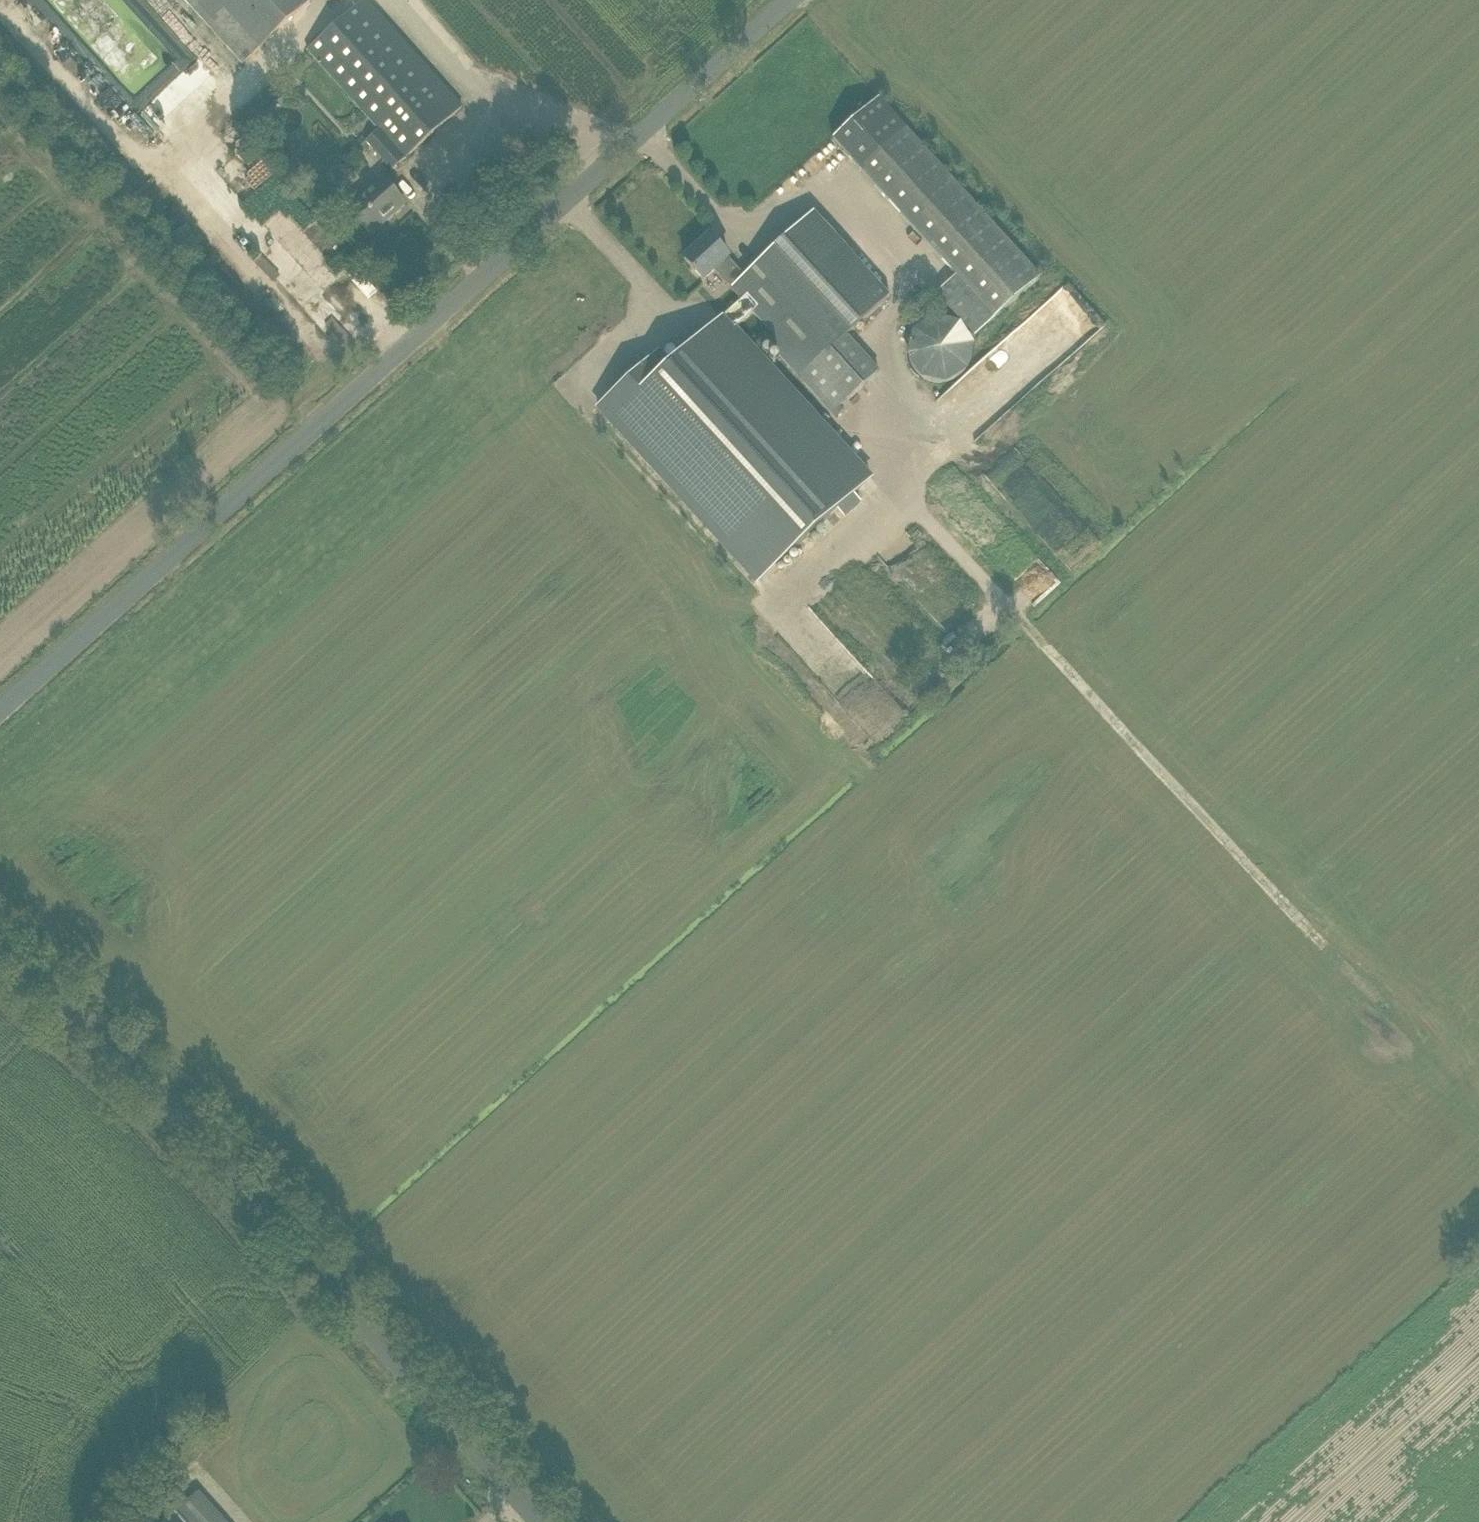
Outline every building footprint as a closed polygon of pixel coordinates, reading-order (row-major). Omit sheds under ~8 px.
[(185,12),(190,8),(182,0),(172,9),(186,24),(191,19),(185,12)] [(240,63),(309,1),(308,0),(183,0),(240,63)] [(366,141),(392,171),(462,108),(366,0),(363,0),(307,50),(379,130),(366,141)] [(178,34),(186,28),(170,8),(162,15),(178,34)] [(135,168),(159,148),(112,92),(101,101),(111,112),(100,121),(114,138),(111,140),(135,168)] [(1041,275),(906,128),(879,98),(831,141),(994,320),(1041,275)] [(347,211),(357,221),(370,236),(405,205),(382,180),(347,211)] [(890,296),(846,248),(827,228),(813,213),(744,275),(709,236),(684,259),(703,281),(715,271),(741,300),(754,313),(775,336),(768,342),(800,378),(832,414),(880,370),(848,334),(862,321),(890,296)] [(629,380),(598,408),(610,420),(758,582),(837,509),(844,517),(860,502),(853,494),(871,478),(735,331),(754,313),(741,300),(722,317),(671,364),(659,352),(629,380)] [(907,356),(920,377),(946,384),(968,371),(974,345),(961,323),(935,317),(913,330),(907,356)] [(907,622),(890,637),(903,651),(920,636),(907,622)] [(200,1491),(166,1521),(227,1521),(200,1491)]
